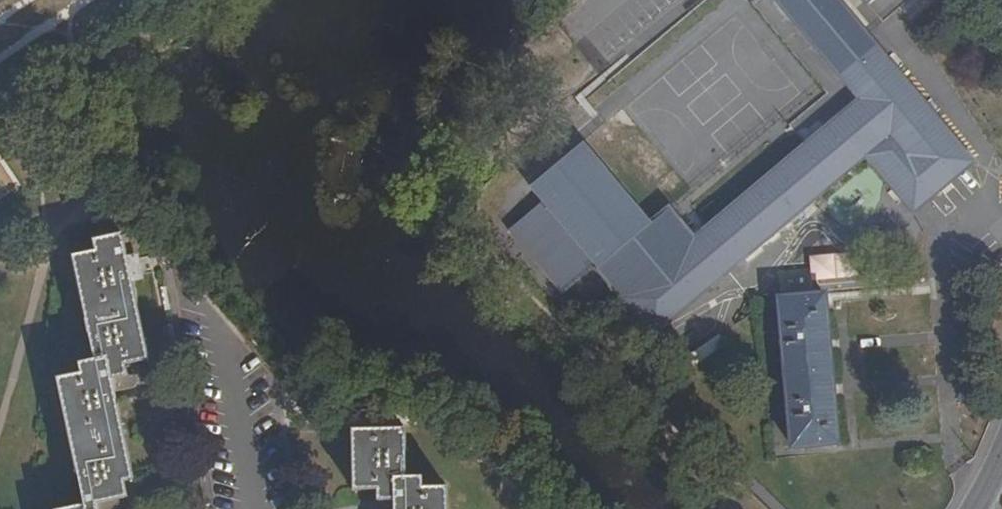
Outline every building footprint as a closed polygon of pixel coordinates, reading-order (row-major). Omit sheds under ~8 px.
[(583,145),(531,189),(543,203),(511,231),(564,293),(597,265),(626,301),(614,312),(639,341),(651,330),(655,334),(868,155),(916,211),(973,161),(838,0),(778,0),(862,99),(695,239),(670,209),(650,225),(583,145)] [(94,240),(96,252),(73,257),(94,360),(79,363),(81,374),(58,379),(85,505),(67,508),(98,508),(96,504),(127,497),(124,482),(133,480),(111,378),(126,376),(125,364),(148,360),(121,234),(94,240)] [(807,254),(808,278),(851,277),(850,253),(807,254)] [(839,444),(827,294),(781,298),(793,448),(839,444)] [(446,489),(423,489),(423,478),(405,478),(404,430),(353,431),(355,489),(378,488),(379,499),(395,499),(395,508),(446,508),(446,489)] [(379,499),(375,499),(372,502),(371,503),(370,505),(370,508),(395,508),(395,499),(379,499)]
